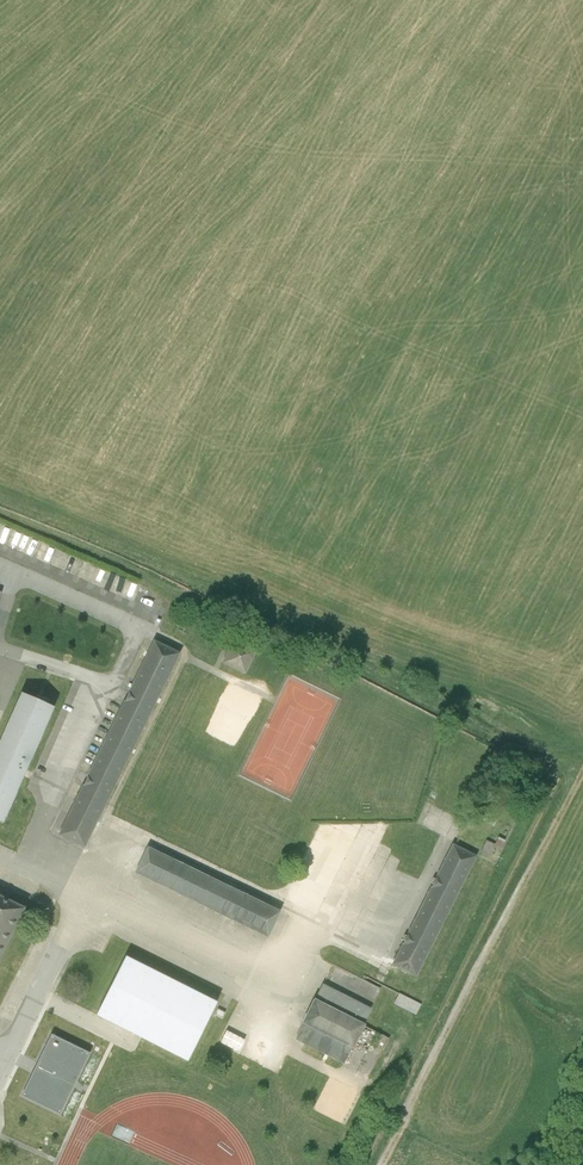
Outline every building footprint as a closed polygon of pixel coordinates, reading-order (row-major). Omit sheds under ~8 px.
[(87,851),(181,655),(153,642),(59,838),(87,851)] [(253,653),(232,643),(222,664),(243,675),(253,653)] [(21,693),(0,743),(0,822),(4,824),(25,773),(54,707),(37,700),(21,693)] [(479,858),(454,846),(393,968),(418,981),(479,858)] [(281,914),(148,849),(134,876),(268,941),(281,914)] [(0,898),(0,956),(23,909),(0,898)] [(217,1001),(124,956),(95,1017),(187,1062),(217,1001)] [(373,1014),(323,986),(293,1040),(343,1068),(373,1014)] [(89,1053),(51,1034),(37,1061),(42,1064),(27,1093),(57,1108),(72,1078),(76,1080),(89,1053)]
